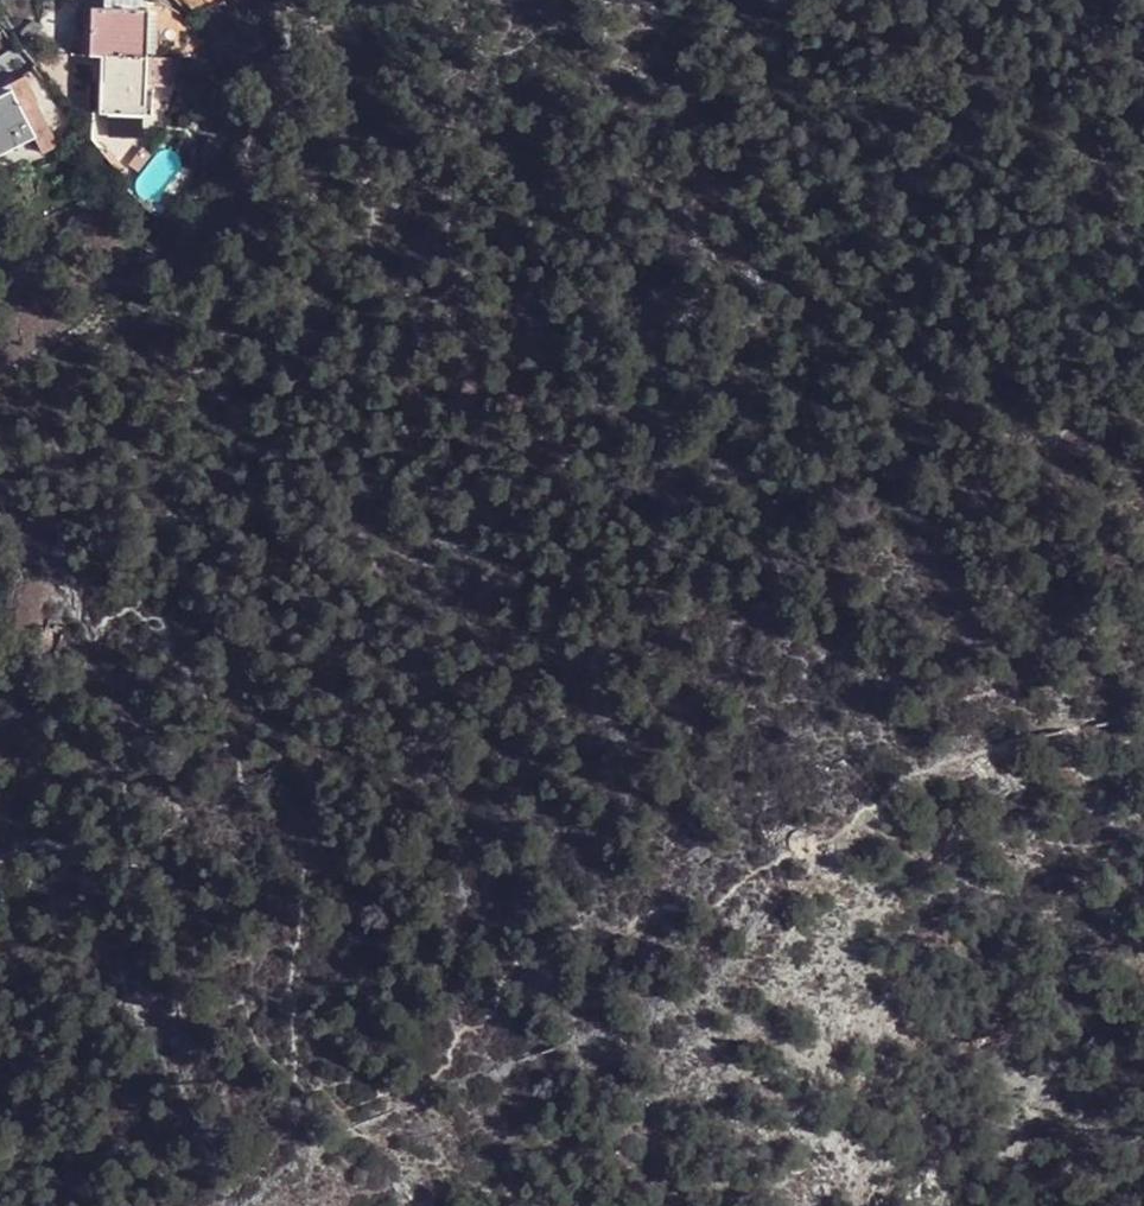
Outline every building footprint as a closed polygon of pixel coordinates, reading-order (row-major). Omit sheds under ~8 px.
[(147,117),(152,1),(144,0),(108,0),(107,9),(93,8),(92,55),(95,55),(104,56),(103,65),(103,74),(102,115),(147,117)] [(0,23),(0,62),(20,49),(0,23)] [(25,78),(0,91),(0,157),(36,140),(43,156),(58,148),(25,78)]
